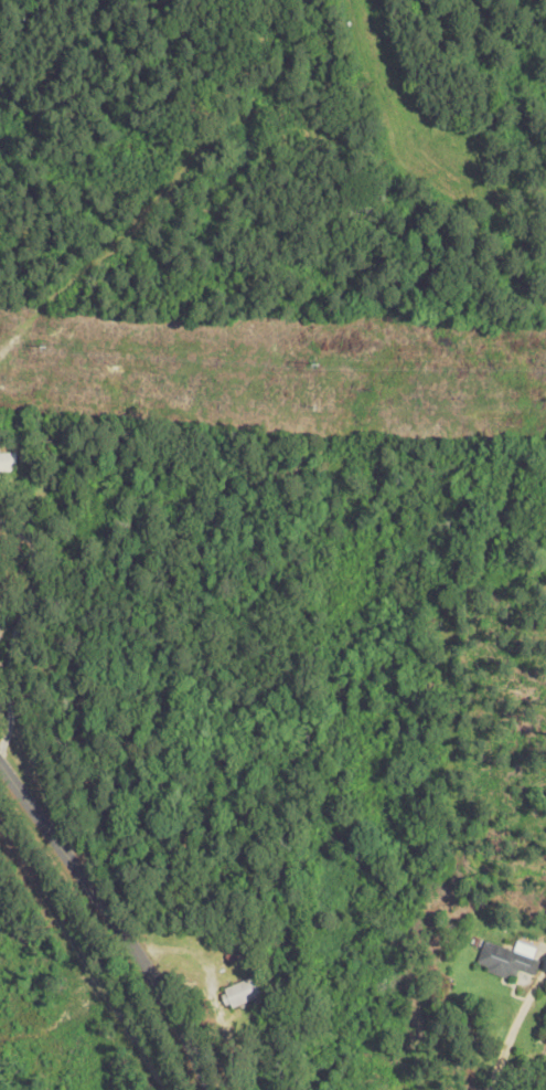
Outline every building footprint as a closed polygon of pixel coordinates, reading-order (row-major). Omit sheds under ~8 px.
[(0,445),(0,473),(19,473),(19,453),(0,453),(0,445)] [(541,964),(487,942),(477,965),(516,981),(520,970),(536,976),(541,964)] [(226,986),(231,1007),(263,998),(258,978),(226,986)]
